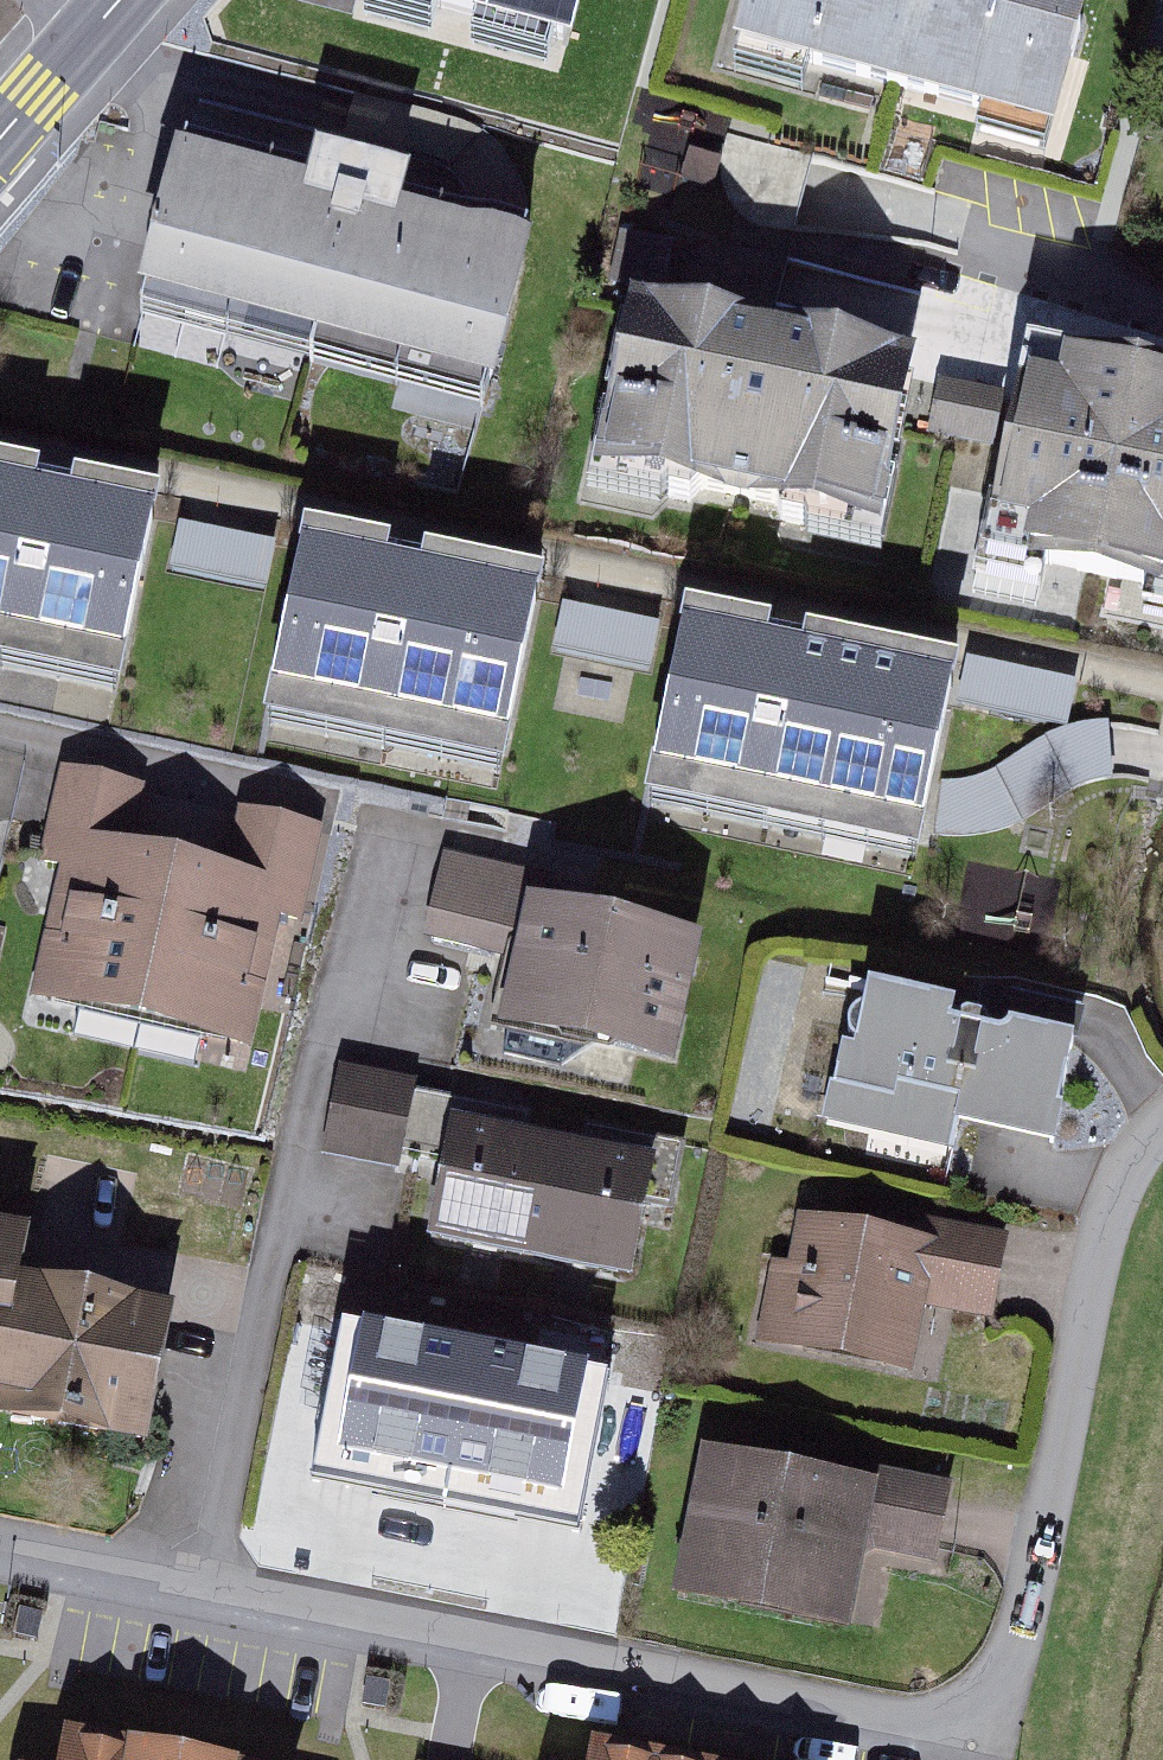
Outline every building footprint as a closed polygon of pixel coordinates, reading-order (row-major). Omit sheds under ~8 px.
[(594,0),(343,0),(342,5),(366,12),(358,41),(443,64),(448,43),(573,77),(594,0)] [(762,97),(1075,181),(1124,0),(788,0),(762,97)] [(359,92),(352,125),(442,144),(449,111),(359,92)] [(328,210),(192,178),(152,344),(521,432),(558,278),(496,264),(422,246),(430,215),(332,192),(328,210)] [(796,228),(796,259),(915,261),(916,230),(796,228)] [(942,392),(646,335),(606,540),(902,597),(942,392)] [(1045,389),(1000,618),(1162,650),(1162,412),(1045,389)] [(192,533),(0,490),(0,710),(144,742),(192,533)] [(528,822),(575,611),(321,555),(274,766),(528,822)] [(984,699),(699,645),(660,850),(945,903),(960,821),(984,699)] [(166,1060),(196,880),(145,871),(157,803),(65,788),(48,888),(71,892),(46,1040),(166,1060)] [(196,880),(166,1060),(271,1077),(292,947),(321,952),(339,844),(248,829),(239,887),(196,880)] [(558,891),(455,871),(437,963),(527,980),(511,1063),(696,1099),(722,969),(550,936),(558,891)] [(1066,1173),(1095,1068),(1021,1049),(1016,1066),(980,1056),(986,1033),(871,1003),(834,1138),(963,1172),(970,1147),(1066,1173)] [(427,1098),(345,1087),(333,1177),(415,1188),(427,1098)] [(672,1186),(463,1150),(442,1269),(651,1306),(672,1186)] [(785,1277),(766,1368),(938,1404),(953,1334),(1007,1346),(1025,1257),(881,1227),(876,1250),(810,1236),(801,1280),(785,1277)] [(6,1370),(40,1377),(50,1323),(37,1320),(47,1268),(0,1259),(0,1403),(6,1370)] [(50,1323),(40,1377),(6,1370),(0,1403),(0,1440),(19,1443),(14,1469),(167,1498),(195,1350),(50,1323)] [(626,1402),(351,1354),(323,1518),(597,1566),(626,1402)] [(832,1502),(715,1481),(689,1634),(861,1664),(866,1635),(889,1638),(900,1578),(951,1587),(966,1500),(836,1477),(832,1502)]
